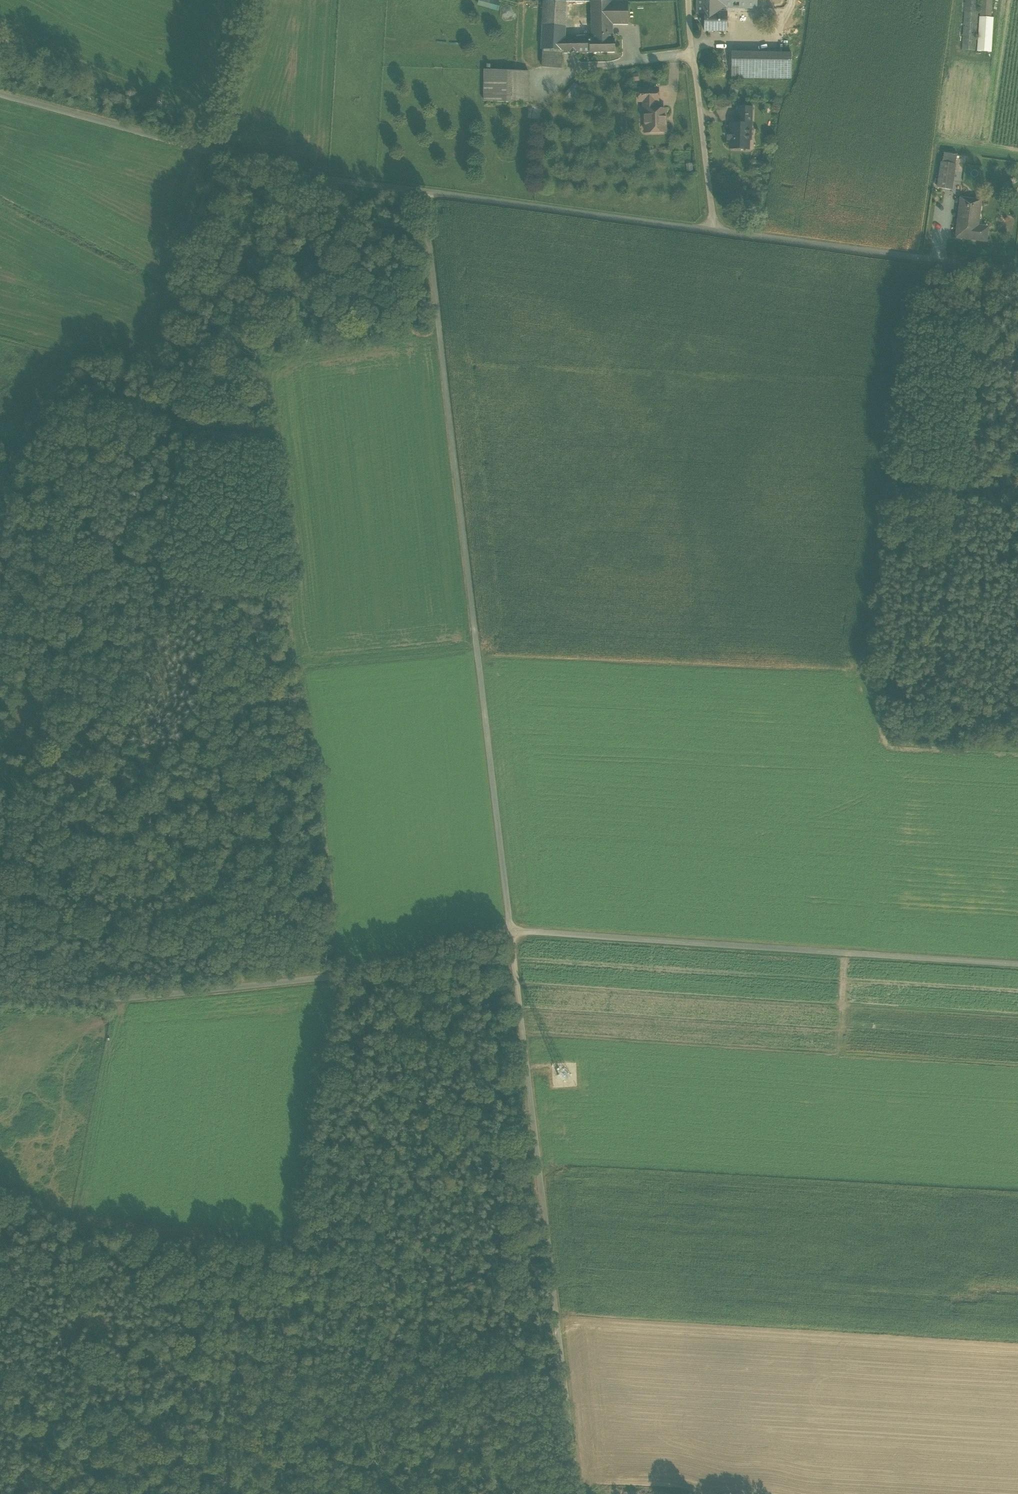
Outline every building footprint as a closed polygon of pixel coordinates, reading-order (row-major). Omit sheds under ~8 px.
[(496,10),(499,1),(496,0),(477,0),(475,4),(496,10)] [(962,50),(975,51),(979,0),(965,0),(962,50)] [(980,17),(981,17),(992,17),(994,0),(981,0),(980,17)] [(566,1),(532,1),(530,49),(563,53),(563,54),(564,41),(566,1)] [(628,1),(589,1),(591,33),(613,32),(613,24),(628,24),(628,1)] [(727,7),(713,7),(714,5),(709,5),(709,1),(697,1),(697,13),(704,13),(704,31),(727,31),(727,7)] [(992,17),(981,17),(979,51),(991,52),(993,17),(992,17)] [(613,32),(591,33),(591,36),(591,40),(589,40),(590,52),(615,52),(615,39),(613,40),(613,32)] [(591,36),(577,37),(577,41),(578,53),(590,52),(589,40),(591,40),(591,36)] [(569,41),(569,53),(578,53),(577,41),(569,41)] [(563,53),(530,49),(529,61),(562,63),(563,53)] [(791,53),(731,52),(731,76),(791,77),(791,53)] [(528,71),(485,69),(484,101),(528,103),(528,71)] [(570,97),(578,87),(574,84),(566,94),(570,97)] [(736,96),(739,87),(733,85),(730,94),(736,96)] [(582,91),(578,87),(570,97),(574,101),(582,91)] [(658,89),(639,89),(639,101),(643,101),(653,101),(658,101),(658,89)] [(665,110),(653,110),(653,101),(643,101),(643,111),(645,111),(647,111),(647,118),(645,120),(645,124),(647,126),(650,126),(651,131),(650,131),(650,132),(665,132),(665,110)] [(752,108),(737,108),(737,124),(737,125),(749,125),(751,126),(752,108)] [(748,133),(749,125),(737,125),(737,124),(731,124),(731,132),(728,132),(728,140),(730,140),(730,148),(745,149),(745,148),(745,141),(748,141),(751,139),(751,136),(748,133)] [(943,154),(942,162),(956,164),(957,155),(943,154)] [(956,164),(942,162),(938,188),(952,190),(956,164)] [(980,201),(961,199),(956,237),(986,241),(987,231),(977,229),(974,229),(976,215),(978,215),(980,201)]
